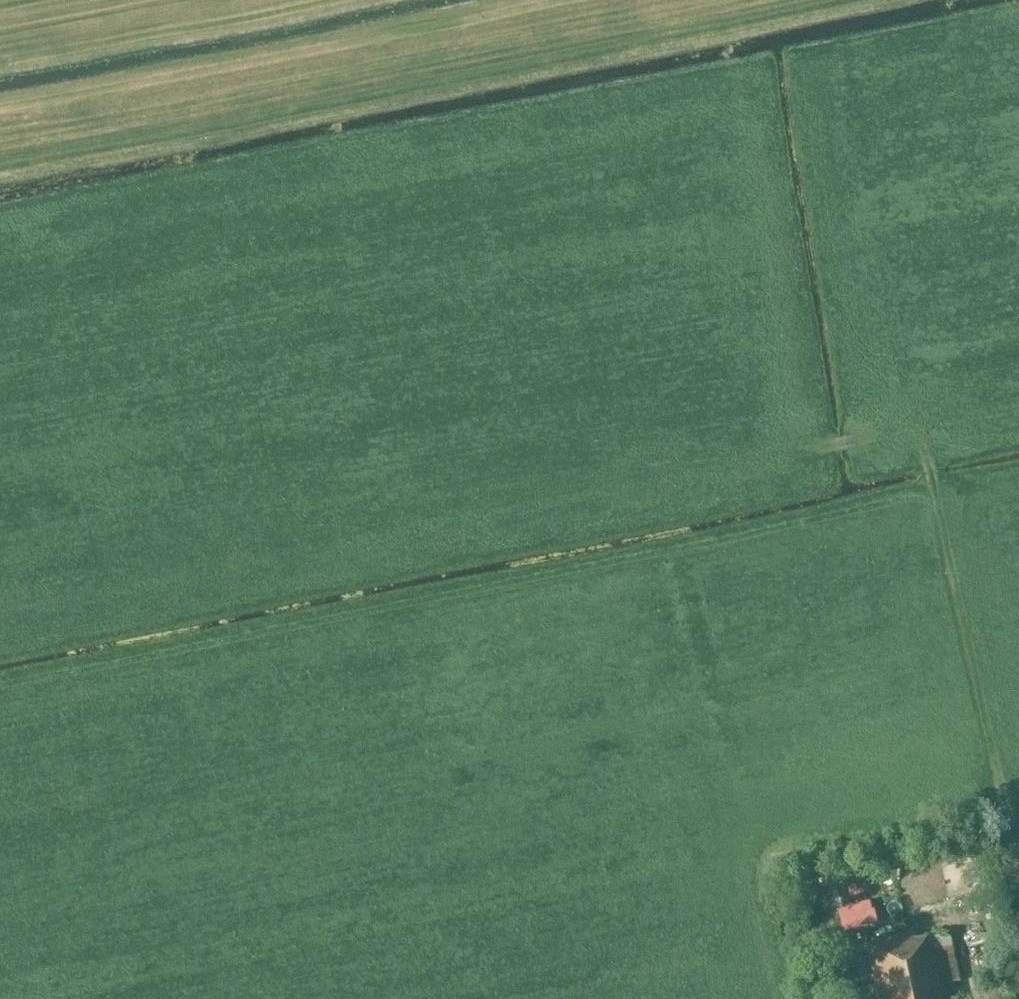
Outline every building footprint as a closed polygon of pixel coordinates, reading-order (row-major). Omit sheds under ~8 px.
[(944,985),(960,982),(953,948),(950,949),(947,933),(914,940),(913,933),(867,943),(879,998),(947,998),(944,985)]
